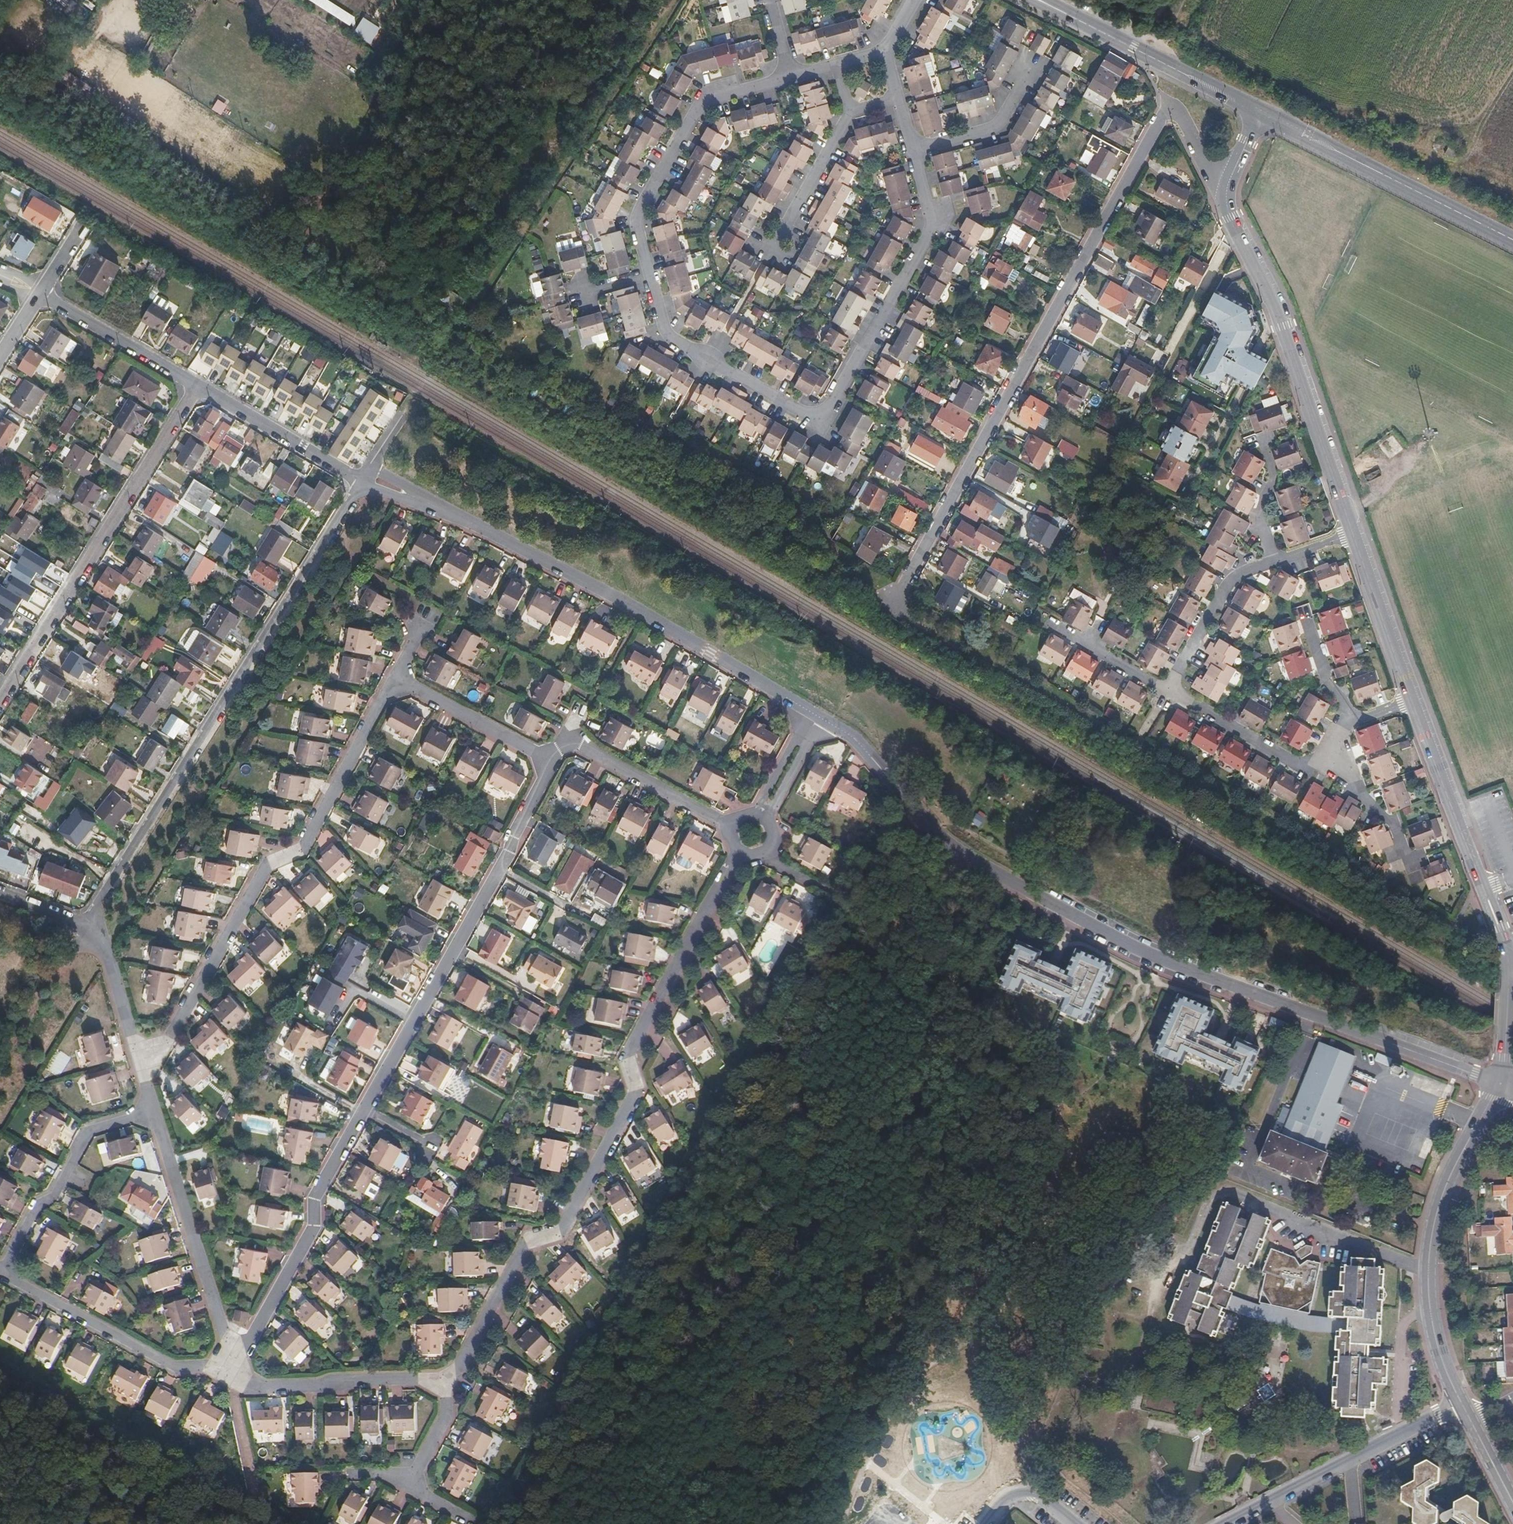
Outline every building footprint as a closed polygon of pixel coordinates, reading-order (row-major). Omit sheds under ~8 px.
[(209,0),(174,0),(158,27),(184,42),(186,39),(209,0)] [(349,26),(355,17),(327,0),(307,0),(349,26)] [(729,4),(734,21),(752,16),(749,6),(755,4),(754,0),(744,0),(729,4)] [(787,15),(808,9),(805,0),(783,0),(787,15)] [(883,0),(867,0),(860,13),(874,21),(876,22),(880,15),(883,17),(890,4),(883,0)] [(938,4),(954,13),(962,18),(971,2),(967,0),(940,0),(938,4)] [(935,9),(933,8),(925,21),(943,32),(954,13),(938,4),(935,9)] [(858,15),(836,20),(842,45),(856,42),(855,39),(861,37),(860,32),(869,30),(858,15)] [(836,20),(815,26),(820,48),(827,46),(827,49),(842,45),(836,20)] [(1027,30),(1009,20),(1001,35),(1004,37),(1019,45),(1019,44),(1027,30)] [(918,34),(921,35),(913,49),(931,53),(943,32),(925,21),(918,34)] [(796,28),(791,30),(797,54),(803,53),(803,55),(821,51),(820,48),(815,26),(797,31),(796,28)] [(1045,38),(1039,34),(1030,50),(1036,54),(1045,38)] [(1019,45),(1004,37),(994,55),(1012,66),(1019,52),(1016,50),(1019,45)] [(1052,42),(1045,38),(1036,54),(1043,58),(1044,56),(1052,42)] [(754,47),(737,51),(740,62),(742,71),(759,67),(758,65),(765,63),(760,42),(753,44),(754,47)] [(728,43),(713,47),(719,68),(740,62),(737,51),(735,44),(729,46),(728,43)] [(1078,56),(1061,46),(1052,61),(1056,64),(1070,71),(1078,56)] [(680,55),(681,56),(692,71),(696,74),(719,68),(713,47),(680,55)] [(1117,82),(1119,80),(1120,78),(1127,65),(1108,53),(1107,55),(1090,83),(1082,98),(1102,108),(1117,82)] [(987,67),(989,68),(986,74),(989,87),(990,90),(999,88),(1012,66),(994,55),(987,67)] [(692,71),(681,56),(666,86),(682,95),(684,96),(696,74),(692,71)] [(911,67),(905,69),(909,84),(931,78),(927,64),(931,62),(929,56),(909,62),(911,67)] [(1070,71),(1056,64),(1046,83),(1062,92),(1069,79),(1067,77),(1070,71)] [(1135,69),(1127,65),(1120,78),(1127,82),(1135,69)] [(875,85),(862,77),(853,92),(866,99),(875,85)] [(931,78),(909,84),(913,97),(915,97),(917,103),(936,98),(931,78)] [(800,95),(803,94),(807,110),(827,105),(823,88),(820,88),(818,82),(798,88),(800,95)] [(1062,92),(1046,83),(1036,101),(1051,110),(1054,111),(1061,99),(1058,97),(1062,92)] [(660,90),(663,91),(655,106),(657,107),(653,113),(664,119),(667,114),(670,115),(672,116),(680,101),(679,101),(682,95),(666,86),(663,84),(660,90)] [(989,87),(971,92),(979,116),(986,115),(984,108),(994,105),(990,90),(989,87)] [(971,92),(954,97),(958,110),(960,115),(969,112),(971,119),(979,116),(971,92)] [(917,103),(916,103),(918,112),(913,114),(915,122),(941,115),(936,98),(917,103)] [(1033,107),(1030,105),(1022,118),(1040,128),(1051,110),(1036,101),(1033,107)] [(752,107),(752,110),(757,127),(777,122),(773,104),(766,106),(766,103),(752,107)] [(827,105),(807,110),(810,124),(808,124),(806,128),(817,135),(821,137),(827,126),(825,120),(831,119),(827,105)] [(731,113),(732,116),(737,134),(757,127),(752,110),(746,112),(745,109),(731,113)] [(653,113),(650,111),(640,130),(659,141),(666,127),(664,126),(667,121),(664,119),(653,113)] [(941,115),(915,122),(918,130),(923,129),(925,137),(945,132),(941,115)] [(711,129),(708,128),(701,140),(704,142),(719,151),(729,131),(726,118),(716,120),(711,129)] [(1014,133),(1011,131),(1008,136),(1013,154),(1021,152),(1027,141),(1032,143),(1040,128),(1022,118),(1014,133)] [(1118,122),(1114,120),(1105,137),(1122,146),(1131,129),(1123,124),(1118,122)] [(885,122),(869,126),(874,147),(891,142),(891,144),(899,143),(893,122),(886,124),(885,122)] [(856,136),(850,138),(844,149),(847,151),(846,152),(858,158),(860,153),(859,151),(874,147),(869,126),(854,130),(856,136)] [(640,130),(635,128),(627,143),(644,153),(649,144),(655,147),(659,141),(640,130)] [(813,143),(798,135),(787,153),(805,162),(812,150),(810,149),(813,143)] [(1002,145),(993,148),(998,166),(1015,161),(1013,154),(1008,136),(1000,138),(1002,145)] [(701,147),(698,146),(691,159),(709,169),(719,151),(704,142),(701,147)] [(644,153),(627,143),(618,159),(622,161),(641,172),(645,164),(640,161),(644,153)] [(982,143),(974,146),(980,165),(981,171),(998,166),(993,148),(984,151),(982,143)] [(1118,151),(1102,143),(1087,170),(1104,180),(1118,151)] [(787,153),(783,150),(774,166),(791,175),(795,167),(801,170),(805,162),(787,153)] [(953,152),(933,158),(936,171),(939,170),(941,176),(959,171),(953,152)] [(839,165),(837,164),(830,177),(847,187),(858,167),(843,158),(839,165)] [(687,166),(693,169),(688,178),(705,188),(714,172),(709,169),(691,159),(687,166)] [(641,172),(622,161),(612,179),(628,188),(631,183),(634,184),(641,172)] [(900,164),(882,169),(888,190),(908,185),(904,170),(902,171),(900,164)] [(791,175),(774,166),(766,181),(788,193),(791,186),(786,183),(791,175)] [(943,183),(940,184),(944,198),(965,192),(959,171),(941,176),(943,183)] [(1074,183),(1056,173),(1046,191),(1063,200),(1074,183)] [(825,185),(830,188),(826,196),(843,205),(852,189),(847,187),(830,177),(825,185)] [(677,183),(674,190),(692,201),(696,203),(705,188),(688,178),(683,186),(677,183)] [(628,188),(612,179),(602,197),(620,207),(627,196),(625,195),(628,188)] [(788,193),(766,181),(757,197),(773,206),(777,197),(783,201),(788,193)] [(1186,194),(1162,181),(1154,197),(1178,209),(1186,194)] [(908,185),(888,190),(892,205),(894,211),(911,207),(909,200),(912,199),(908,185)] [(966,198),(968,197),(973,214),(993,208),(989,192),(986,193),(984,187),(965,192),(966,198)] [(666,204),(663,202),(656,215),(676,218),(679,212),(685,214),(692,201),(674,190),(666,204)] [(1042,199),(1030,193),(1016,218),(1038,231),(1044,219),(1034,214),(1036,211),(1042,199)] [(757,197),(751,194),(742,210),(758,219),(763,210),(769,213),(773,206),(757,197)] [(34,196),(29,205),(42,213),(36,222),(33,226),(48,235),(62,212),(34,196)] [(816,201),(812,208),(835,221),(843,205),(826,196),(821,204),(816,201)] [(594,210),(597,212),(592,220),(596,232),(615,227),(613,220),(620,207),(602,197),(594,210)] [(42,213),(29,205),(23,213),(36,222),(42,213)] [(894,211),(895,215),(887,230),(902,238),(905,240),(912,227),(910,226),(914,218),(911,207),(894,211)] [(808,215),(814,218),(809,226),(826,236),(835,221),(812,208),(808,215)] [(742,210),(740,209),(731,226),(748,236),(758,219),(742,210)] [(1139,219),(1143,222),(1139,228),(1135,236),(1153,245),(1165,223),(1143,210),(1139,219)] [(1036,211),(1034,214),(1044,219),(1046,216),(1036,211)] [(676,218),(656,215),(658,227),(653,228),(657,242),(678,237),(674,223),(678,222),(676,218)] [(960,231),(962,232),(959,238),(977,248),(988,227),(971,218),(968,217),(960,231)] [(748,236),(731,226),(719,246),(737,256),(741,250),(748,236)] [(805,234),(811,237),(806,246),(824,256),(833,240),(826,236),(809,226),(805,234)] [(599,240),(602,239),(606,255),(625,249),(620,232),(616,233),(615,227),(596,232),(599,240)] [(902,238),(887,230),(877,248),(895,259),(902,246),(899,244),(902,238)] [(1011,242),(1013,243),(1010,248),(1021,255),(1031,238),(1018,231),(1011,242)] [(35,243),(17,232),(12,240),(10,239),(5,247),(25,259),(35,243)] [(678,237),(657,242),(661,256),(664,255),(666,262),(688,255),(686,249),(682,250),(678,237)] [(956,245),(953,243),(947,255),(958,262),(966,266),(977,248),(959,238),(956,245)] [(571,241),(556,245),(558,254),(573,249),(572,245),(571,241)] [(824,256),(806,246),(796,264),(814,274),(824,256)] [(573,249),(558,254),(563,273),(567,272),(587,267),(585,261),(581,247),(573,249)] [(895,259),(877,248),(866,266),(881,276),(885,269),(888,271),(895,259)] [(1010,248),(1007,253),(1018,259),(1021,255),(1010,248)] [(625,249),(606,255),(610,269),(607,270),(610,278),(629,273),(627,267),(630,266),(625,249)] [(741,250),(737,256),(730,268),(745,276),(744,278),(750,282),(760,264),(754,260),(755,258),(741,250)] [(934,263),(936,264),(932,271),(950,281),(953,276),(951,275),(958,262),(947,255),(941,252),(934,263)] [(113,278),(108,275),(114,264),(95,253),(81,278),(105,291),(113,278)] [(667,268),(664,269),(668,283),(690,277),(686,263),(689,262),(688,255),(666,262),(667,268)] [(1108,269),(1112,260),(1100,255),(1096,264),(1108,269)] [(1136,256),(1131,266),(1153,277),(1154,275),(1157,276),(1152,285),(1163,291),(1171,276),(1136,256)] [(994,274),(986,270),(981,279),(1001,290),(1013,268),(1001,261),(994,274)] [(114,264),(108,275),(113,278),(119,267),(114,264)] [(796,264),(788,277),(784,284),(803,294),(814,274),(796,264)] [(1203,271),(1190,264),(1179,283),(1199,294),(1210,273),(1203,270),(1203,271)] [(766,268),(766,267),(755,285),(762,289),(763,287),(778,295),(784,284),(788,277),(774,269),(772,271),(766,268)] [(950,281),(932,271),(920,292),(938,303),(950,281)] [(881,282),(863,273),(855,287),(860,290),(857,296),(871,305),(875,299),(872,298),(881,282)] [(547,277),(539,280),(544,296),(541,296),(543,303),(563,298),(561,292),(564,291),(559,274),(547,277)] [(690,277),(668,283),(675,311),(693,298),(691,290),(693,290),(690,277)] [(1138,278),(1131,292),(1155,306),(1163,291),(1152,285),(1138,278)] [(615,300),(618,299),(622,315),(641,310),(637,292),(634,293),(632,287),(613,292),(615,300)] [(1136,297),(1120,288),(1107,311),(1125,320),(1136,297)] [(857,296),(850,292),(841,307),(857,317),(862,308),(868,311),(871,305),(857,296)] [(1220,298),(1217,296),(1204,323),(1214,329),(1218,338),(1217,338),(1215,341),(1212,340),(1191,378),(1224,397),(1233,380),(1244,386),(1252,391),(1266,363),(1253,357),(1248,354),(1246,350),(1254,335),(1248,313),(1220,298)] [(545,309),(548,308),(554,325),(559,324),(572,320),(567,304),(565,305),(563,298),(543,303),(545,309)] [(698,301),(693,298),(675,311),(688,318),(686,321),(699,328),(701,324),(709,311),(697,304),(698,301)] [(933,311),(915,300),(906,316),(905,315),(901,321),(916,330),(919,325),(924,327),(933,311)] [(173,315),(152,302),(141,320),(149,325),(150,323),(164,331),(173,315)] [(712,306),(709,311),(701,324),(714,332),(715,330),(721,333),(730,316),(712,306)] [(857,317),(841,307),(832,322),(839,326),(854,335),(858,328),(852,325),(857,317)] [(1010,318),(994,309),(985,326),(1001,335),(1010,318)] [(641,310),(622,315),(626,330),(623,331),(625,338),(645,333),(643,327),(646,326),(641,310)] [(599,312),(576,319),(582,339),(605,333),(602,321),(599,312)] [(1101,325),(1081,315),(1071,334),(1091,344),(1101,325)] [(754,330),(736,320),(726,336),(732,339),(731,342),(743,349),(752,334),(754,330)] [(897,328),(903,331),(898,340),(914,349),(923,334),(916,330),(901,321),(897,328)] [(1140,331),(1129,324),(1125,331),(1137,337),(1140,331)] [(199,340),(177,326),(167,342),(189,356),(199,340)] [(837,331),(831,328),(823,344),(841,354),(849,340),(851,341),(854,335),(839,326),(837,331)] [(54,329),(41,349),(58,360),(71,340),(54,329)] [(767,342),(752,334),(743,349),(742,351),(750,355),(747,360),(754,365),(767,342)] [(894,347),(888,344),(883,351),(898,360),(905,364),(914,349),(898,340),(894,347)] [(1145,344),(1137,340),(1135,345),(1142,349),(1145,344)] [(782,351),(767,342),(754,365),(762,369),(765,363),(773,367),(780,355),(782,351)] [(201,362),(214,370),(217,365),(226,352),(213,343),(201,362)] [(636,348),(627,343),(617,361),(633,370),(637,364),(647,347),(640,343),(636,348)] [(1060,344),(1048,365),(1067,376),(1079,354),(1060,344)] [(242,354),(229,346),(226,352),(217,365),(230,373),(238,359),(242,354)] [(655,352),(647,347),(637,364),(653,372),(666,350),(659,346),(655,352)] [(1004,355),(986,346),(975,366),(993,376),(1004,355)] [(51,362),(31,349),(20,368),(32,376),(34,373),(42,378),(51,362)] [(673,354),(666,350),(653,372),(669,381),(676,368),(678,365),(670,360),(673,354)] [(880,358),(882,359),(875,371),(893,382),(901,368),(896,365),(898,360),(883,351),(880,358)] [(797,365),(780,355),(773,367),(770,373),(782,381),(784,378),(789,381),(797,365)] [(1154,371),(1128,357),(1110,389),(1126,397),(1135,381),(1146,387),(1154,371)] [(251,367),(238,359),(230,373),(227,378),(239,386),(242,381),(251,367)] [(267,369),(254,362),(251,367),(242,381),(255,388),(263,375),(267,369)] [(1276,368),(1271,366),(1267,372),(1273,375),(1276,368)] [(676,368),(669,381),(665,386),(684,397),(693,382),(687,379),(688,376),(676,368)] [(818,377),(804,368),(795,384),(793,387),(809,396),(810,394),(816,397),(826,378),(820,375),(818,377)] [(123,389),(149,406),(160,389),(134,372),(123,389)] [(263,375),(255,388),(252,394),(265,402),(276,383),(263,375)] [(867,382),(865,381),(857,396),(860,398),(876,407),(884,392),(886,394),(890,387),(872,377),(871,376),(867,382)] [(1062,386),(1065,387),(1058,400),(1076,410),(1088,387),(1067,376),(1062,386)] [(287,406),(295,393),(299,388),(286,379),(274,398),(287,406)] [(30,414),(44,391),(26,380),(12,403),(30,414)] [(983,393),(963,383),(952,404),(970,414),(972,415),(983,393)] [(705,388),(698,385),(689,400),(708,411),(711,405),(718,392),(706,385),(705,388)] [(720,388),(718,392),(711,405),(727,413),(739,392),(732,388),(729,393),(720,388)] [(371,391),(363,404),(382,415),(390,403),(371,391)] [(746,396),(739,392),(727,413),(742,422),(749,409),(751,406),(743,402),(746,396)] [(928,392),(926,396),(938,403),(940,398),(928,392)] [(295,393),(287,406),(284,412),(296,420),(300,414),(308,400),(295,393)] [(311,396),(308,400),(300,414),(312,422),(320,409),(324,403),(311,396)] [(1046,407),(1029,398),(1020,416),(1037,426),(1046,407)] [(130,400),(114,426),(121,429),(130,435),(139,422),(145,426),(152,415),(130,400)] [(873,411),(857,402),(846,422),(867,435),(875,420),(870,417),(873,411)] [(945,411),(941,409),(932,425),(959,440),(968,424),(966,422),(970,414),(952,404),(950,403),(945,411)] [(1211,412),(1189,403),(1178,428),(1167,423),(1156,447),(1161,450),(1149,477),(1181,491),(1189,473),(1193,463),(1189,462),(1211,412)] [(363,404),(355,416),(374,427),(382,415),(363,404)] [(4,447),(6,449),(20,427),(17,425),(22,417),(9,409),(0,424),(0,445),(4,447)] [(66,435),(80,414),(72,409),(58,430),(66,435)] [(320,409),(312,422),(309,427),(322,435),(324,431),(332,419),(334,416),(320,409)] [(768,420),(749,409),(742,422),(739,427),(753,434),(756,429),(761,432),(768,420)] [(1254,417),(1255,419),(1261,435),(1261,437),(1269,435),(1285,429),(1278,409),(1254,417)] [(355,416),(348,428),(367,440),(374,427),(355,416)] [(213,426),(201,419),(194,430),(204,436),(207,431),(210,432),(213,426)] [(1255,419),(1248,421),(1254,437),(1261,435),(1255,419)] [(768,420),(761,432),(766,435),(763,440),(777,448),(787,431),(768,420)] [(846,422),(838,435),(844,438),(841,444),(858,454),(862,448),(860,447),(867,435),(846,422)] [(209,446),(217,452),(218,450),(227,436),(231,429),(223,424),(209,446)] [(348,428),(340,440),(359,452),(367,440),(348,428)] [(136,439),(130,435),(121,429),(105,455),(118,463),(128,447),(130,449),(136,439)] [(250,446),(258,433),(251,429),(243,442),(250,446)] [(792,432),(792,434),(781,452),(800,463),(808,449),(803,446),(806,440),(792,432)] [(244,447),(227,436),(218,450),(235,461),(244,447)] [(1026,445),(1028,446),(1025,452),(1021,461),(1038,470),(1051,447),(1031,436),(1026,445)] [(933,445),(917,437),(910,451),(936,465),(943,451),(939,449),(940,447),(934,443),(933,445)] [(350,466),(359,452),(340,440),(331,455),(349,466),(350,466)] [(886,440),(884,444),(881,448),(884,450),(894,456),(899,447),(886,440)] [(205,450),(191,441),(178,463),(193,471),(205,450)] [(762,444),(760,452),(774,456),(776,448),(762,444)] [(835,449),(831,455),(826,464),(845,475),(853,460),(855,460),(858,454),(841,444),(837,450),(835,449)] [(76,445),(65,465),(89,480),(92,475),(81,468),(90,454),(76,445)] [(814,452),(808,449),(800,463),(821,474),(826,464),(831,455),(817,446),(814,452)] [(128,447),(118,463),(121,465),(130,449),(128,447)] [(277,459),(284,464),(291,453),(284,448),(277,459)] [(1274,454),(1270,455),(1276,476),(1300,468),(1293,448),(1274,454)] [(1074,455),(1064,449),(1062,453),(1072,458),(1073,459),(1076,455),(1074,455)] [(894,456),(884,450),(873,469),(893,480),(904,461),(894,456)] [(121,465),(118,463),(105,455),(103,454),(100,460),(121,473),(125,467),(121,465)] [(1246,459),(1240,456),(1228,478),(1246,488),(1259,467),(1246,459)] [(263,467),(249,458),(240,472),(255,481),(263,467)] [(1004,471),(994,466),(986,481),(1006,492),(1019,468),(1008,462),(1006,468),(1004,471)] [(996,462),(994,466),(1004,471),(1006,468),(996,462)] [(295,496),(303,483),(305,479),(283,465),(282,466),(272,482),(294,497),(295,496)] [(35,483),(37,484),(47,490),(48,491),(52,493),(55,495),(60,498),(63,493),(39,478),(35,483)] [(92,509),(104,489),(89,480),(76,500),(92,509)] [(883,491),(865,481),(855,499),(873,509),(883,491)] [(213,492),(197,483),(196,482),(183,501),(200,512),(213,492)] [(316,491),(303,483),(295,496),(320,512),(333,490),(321,483),(316,491)] [(31,515),(47,490),(37,484),(31,495),(29,494),(28,496),(31,498),(24,509),(31,515)] [(996,495),(983,487),(970,511),(987,520),(987,519),(990,515),(994,517),(998,510),(994,508),(996,503),(1007,509),(1010,502),(996,495)] [(1242,495),(1233,489),(1221,510),(1241,522),(1246,515),(1244,513),(1252,500),(1242,495)] [(900,490),(895,498),(912,507),(917,499),(900,490)] [(63,500),(60,498),(55,495),(54,497),(51,495),(52,493),(48,491),(48,502),(58,508),(63,500)] [(1282,495),(1273,498),(1281,522),(1302,515),(1294,491),(1282,495)] [(153,497),(154,497),(161,502),(166,505),(169,500),(156,492),(153,497)] [(158,508),(161,502),(154,497),(144,514),(152,518),(158,508)] [(175,510),(178,505),(169,500),(166,505),(175,510)] [(244,503),(240,509),(251,517),(255,510),(244,503)] [(998,510),(994,517),(1000,521),(1007,509),(996,503),(994,508),(998,510)] [(912,513),(896,505),(888,520),(904,528),(912,513)] [(276,519),(279,521),(285,511),(286,509),(283,507),(276,519)] [(294,517),(285,511),(279,521),(288,526),(294,517)] [(26,541),(38,520),(28,514),(24,522),(16,517),(5,533),(17,540),(19,536),(26,541)] [(220,533),(221,531),(225,525),(208,514),(203,522),(220,533)] [(1049,523),(1042,519),(1034,515),(1026,528),(1028,529),(1025,534),(1032,538),(1035,532),(1042,536),(1049,523)] [(1239,527),(1220,516),(1212,531),(1231,542),(1235,536),(1240,539),(1245,531),(1239,527)] [(405,523),(399,519),(384,545),(385,546),(384,548),(390,552),(393,550),(399,554),(412,531),(404,526),(405,523)] [(977,530),(962,521),(953,538),(950,537),(947,544),(950,546),(959,550),(962,544),(967,547),(972,538),(994,550),(1002,535),(980,523),(977,530)] [(1283,528),(1278,529),(1285,553),(1305,547),(1298,523),(1283,528)] [(893,537),(874,526),(855,552),(869,563),(883,545),(886,547),(893,537)] [(146,528),(134,548),(151,559),(164,539),(146,528)] [(291,542),(273,530),(272,530),(257,555),(276,566),(291,542)] [(233,539),(221,531),(220,533),(205,557),(216,565),(217,565),(233,539)] [(1231,542),(1212,531),(1202,547),(1207,550),(1227,561),(1233,550),(1228,548),(1231,542)] [(430,534),(425,532),(413,553),(433,564),(447,539),(436,533),(434,537),(430,534)] [(2,551),(11,538),(3,534),(0,539),(0,555),(2,551)] [(468,549),(458,544),(444,570),(464,581),(476,559),(470,555),(466,553),(468,549)] [(959,550),(950,546),(937,570),(956,580),(969,556),(959,550)] [(1227,561),(1207,550),(1197,566),(1212,574),(1219,578),(1223,572),(1227,574),(1233,565),(1227,561)] [(989,568),(1010,577),(1015,566),(995,556),(989,568)] [(216,565),(205,557),(191,579),(198,583),(206,569),(211,572),(216,565)] [(121,576),(129,581),(140,588),(153,568),(136,558),(129,571),(126,569),(121,576)] [(498,566),(489,561),(475,587),(480,590),(479,591),(480,593),(486,597),(489,596),(490,595),(502,573),(496,570),(498,566)] [(251,579),(270,591),(280,575),(260,563),(251,579)] [(129,581),(121,576),(108,568),(94,591),(109,600),(114,592),(120,596),(125,587),(129,581)] [(989,568),(987,572),(998,578),(1005,582),(1008,578),(989,568)] [(1209,580),(1194,570),(1181,592),(1200,603),(1213,582),(1209,580)] [(1318,573),(1309,575),(1317,599),(1339,591),(1338,590),(1345,588),(1340,572),(1333,574),(1332,571),(1319,575),(1318,573)] [(998,578),(987,572),(977,590),(988,596),(998,578)] [(523,579),(515,575),(501,600),(502,601),(502,602),(502,605),(508,608),(511,607),(512,606),(517,609),(528,587),(521,583),(523,579)] [(1269,589),(1266,587),(1262,594),(1262,595),(1284,607),(1295,586),(1276,576),(1269,589)] [(964,591),(945,581),(934,601),(953,611),(964,591)] [(120,596),(127,600),(132,591),(125,587),(120,596)] [(364,592),(362,597),(362,602),(388,616),(392,609),(389,608),(394,600),(371,587),(367,593),(366,592),(364,592)] [(254,619),(268,597),(257,590),(254,594),(245,588),(233,606),(254,619)] [(1233,601),(1231,600),(1226,609),(1247,621),(1259,599),(1249,593),(1240,588),(1233,601)] [(548,595),(542,591),(530,613),(551,625),(565,600),(553,593),(551,597),(548,595)] [(102,636),(117,610),(97,597),(91,608),(97,612),(88,627),(102,636)] [(1197,609),(1178,598),(1166,617),(1187,630),(1192,622),(1190,620),(1197,609)] [(576,606),(569,602),(555,629),(556,633),(562,636),(565,634),(570,637),(583,614),(574,609),(576,606)] [(1090,613),(1072,602),(1060,622),(1081,634),(1082,633),(1085,627),(1083,626),(1090,613)] [(1300,617),(1311,616),(1309,605),(1298,606),(1300,617)] [(0,607),(0,628),(9,633),(18,618),(0,607)] [(220,607),(206,629),(224,640),(230,629),(233,631),(240,620),(220,607)] [(1219,620),(1221,621),(1213,634),(1220,638),(1233,645),(1244,625),(1223,613),(1219,620)] [(1323,618),(1313,621),(1318,634),(1314,635),(1317,644),(1341,637),(1334,614),(1323,618)] [(605,626),(594,620),(582,642),(599,651),(601,648),(610,653),(618,639),(608,633),(603,630),(605,626)] [(76,622),(73,629),(85,636),(89,630),(76,622)] [(1130,634),(1111,623),(1099,642),(1106,647),(1107,645),(1120,652),(1130,634)] [(1184,636),(1164,625),(1151,646),(1164,653),(1171,657),(1184,636)] [(376,632),(351,627),(347,650),(375,656),(377,643),(373,642),(374,637),(376,632)] [(459,643),(456,641),(450,652),(472,664),(481,648),(477,645),(482,636),(467,628),(462,638),(459,643)] [(1287,629),(1264,637),(1271,659),(1292,653),(1287,638),(1289,637),(1287,629)] [(201,634),(189,655),(210,668),(222,648),(201,634)] [(1056,650),(1034,637),(1024,656),(1045,668),(1056,650)] [(141,660),(136,657),(105,638),(103,641),(112,647),(115,653),(127,660),(123,667),(133,673),(141,660)] [(1343,642),(1319,650),(1322,659),(1325,658),(1329,672),(1339,669),(1350,665),(1343,642)] [(109,652),(110,649),(101,643),(97,649),(93,647),(89,653),(93,656),(90,661),(103,670),(112,656),(112,654),(109,652)] [(74,646),(72,651),(82,657),(85,653),(74,646)] [(1206,649),(1201,658),(1206,661),(1224,672),(1233,657),(1215,647),(1212,652),(1206,649)] [(1161,659),(1143,649),(1132,669),(1151,680),(1159,668),(1161,669),(1166,661),(1161,659)] [(432,664),(430,668),(427,674),(449,686),(459,666),(434,652),(428,662),(432,664)] [(647,657),(639,653),(630,669),(640,674),(638,677),(655,686),(667,664),(655,657),(654,660),(647,657)] [(1083,665),(1062,653),(1051,671),(1072,684),(1077,675),(1083,665)] [(374,661),(346,655),(342,678),(366,683),(367,676),(368,672),(372,672),(374,661)] [(182,686),(189,691),(191,692),(203,672),(181,658),(174,669),(182,674),(176,682),(182,686)] [(1293,659),(1273,664),(1279,687),(1297,681),(1302,680),(1299,671),(1297,672),(1293,659)] [(1201,671),(1207,675),(1203,681),(1220,691),(1230,675),(1224,672),(1206,661),(1201,671)] [(686,670),(679,666),(665,692),(666,696),(674,701),(675,698),(681,701),(693,678),(684,673),(686,670)] [(69,679),(51,667),(47,672),(66,684),(69,679)] [(1089,670),(1084,679),(1077,689),(1098,701),(1110,681),(1102,676),(1101,678),(1089,670)] [(47,672),(42,682),(47,685),(51,687),(47,693),(44,698),(53,704),(66,684),(47,672)] [(547,684),(544,682),(535,698),(558,711),(561,705),(558,703),(561,697),(569,682),(553,673),(547,684)] [(164,675),(148,701),(159,708),(166,712),(182,686),(176,682),(164,675)] [(1344,688),(1350,708),(1374,701),(1368,680),(1344,688)] [(1200,687),(1193,684),(1187,694),(1211,708),(1220,691),(1203,681),(1200,687)] [(710,687),(704,684),(693,704),(713,716),(726,692),(716,686),(714,689),(710,687)] [(1122,688),(1115,684),(1103,705),(1123,716),(1135,697),(1122,690),(1122,688)] [(326,690),(325,696),(326,698),(327,698),(326,704),(352,709),(353,700),(357,701),(359,693),(330,687),(329,689),(328,689),(326,690)] [(189,717),(201,698),(191,692),(189,691),(178,709),(189,717)] [(159,708),(148,701),(144,698),(132,716),(148,726),(156,713),(159,708)] [(1326,710),(1308,699),(1295,722),(1313,732),(1326,710)] [(740,707),(733,703),(721,726),(726,729),(726,730),(726,733),(732,736),(735,735),(736,734),(737,735),(750,709),(741,704),(740,707)] [(37,707),(31,704),(21,721),(26,724),(37,707)] [(113,704),(109,711),(122,719),(126,712),(113,704)] [(398,706),(389,722),(400,728),(398,731),(415,740),(427,719),(416,713),(415,715),(409,712),(398,706)] [(1241,706),(1235,717),(1230,726),(1252,738),(1256,731),(1263,719),(1241,706)] [(519,715),(520,718),(518,723),(541,735),(545,727),(548,729),(552,721),(527,707),(522,708),(519,715)] [(1176,717),(1167,712),(1154,734),(1175,745),(1183,730),(1186,725),(1175,719),(1176,717)] [(148,726),(150,728),(158,715),(156,713),(148,726)] [(109,714),(99,730),(104,733),(114,716),(109,714)] [(305,721),(302,723),(301,730),(304,731),(304,732),(333,737),(334,730),(331,730),(333,719),(307,714),(306,721),(305,721)] [(184,725),(173,718),(164,732),(175,739),(184,725)] [(611,729),(607,727),(601,738),(627,752),(638,732),(615,720),(612,725),(611,729)] [(769,728),(757,722),(745,744),(762,752),(764,749),(774,755),(783,739),(772,733),(768,731),(769,728)] [(448,730),(438,725),(424,750),(444,761),(457,739),(450,736),(446,734),(448,730)] [(1311,737),(1289,725),(1278,744),(1297,755),(1303,744),(1306,746),(1311,737)] [(1191,729),(1189,733),(1181,747),(1202,759),(1210,746),(1213,741),(1191,729)] [(1367,730),(1347,738),(1356,761),(1376,754),(1367,730)] [(46,746),(31,735),(25,744),(40,755),(46,746)] [(331,744),(303,738),(299,761),(323,766),(325,759),(326,755),(329,756),(331,744)] [(150,741),(136,764),(152,774),(166,751),(150,741)] [(1218,744),(1215,749),(1207,763),(1229,775),(1237,762),(1240,757),(1218,744)] [(77,750),(70,745),(67,751),(74,755),(77,750)] [(477,751),(471,747),(459,769),(480,780),(494,755),(482,748),(480,752),(477,751)] [(378,766),(376,769),(372,777),(395,789),(406,768),(380,754),(375,764),(378,766)] [(77,762),(71,759),(68,756),(66,760),(69,761),(62,771),(68,775),(77,762)] [(1246,759),(1243,765),(1235,780),(1254,791),(1262,777),(1265,772),(1255,766),(1256,764),(1246,759)] [(1378,759),(1358,767),(1367,790),(1370,789),(1387,783),(1378,759)] [(515,766),(504,760),(492,784),(508,793),(509,790),(519,796),(529,778),(520,773),(513,770),(515,766)] [(829,765),(820,760),(807,784),(814,788),(814,790),(820,793),(821,792),(824,793),(838,766),(830,762),(829,765)] [(117,761),(105,780),(126,793),(130,787),(131,788),(137,779),(135,779),(138,774),(117,761)] [(32,795),(44,777),(27,766),(16,785),(32,795)] [(728,780),(706,768),(694,789),(721,803),(727,791),(723,789),(725,787),(728,780)] [(274,771),(271,793),(277,794),(280,772),(274,771)] [(312,778),(284,773),(280,795),(304,800),(305,793),(306,789),(310,790),(312,778)] [(581,777),(576,774),(564,794),(585,806),(598,782),(588,776),(586,779),(581,777)] [(1271,775),(1268,780),(1260,795),(1278,806),(1290,787),(1290,786),(1271,775)] [(855,785),(844,779),(832,801),(849,811),(851,808),(860,814),(869,797),(860,792),(854,788),(855,785)] [(34,806),(45,813),(61,787),(50,781),(34,806)] [(1304,787),(1300,793),(1290,812),(1306,821),(1317,802),(1311,798),(1314,793),(1304,787)] [(365,799),(361,797),(356,807),(382,821),(393,801),(371,789),(367,795),(365,799)] [(1393,789),(1373,796),(1382,819),(1392,815),(1402,811),(1393,789)] [(615,794),(608,790),(595,813),(600,815),(600,820),(606,823),(612,821),(625,797),(617,792),(615,794)] [(114,793),(96,815),(113,828),(130,806),(114,793)] [(1324,806),(1317,802),(1306,821),(1323,831),(1326,826),(1338,806),(1327,800),(1324,806)] [(1341,801),(1338,806),(1326,826),(1343,835),(1343,836),(1346,831),(1355,815),(1349,811),(1351,807),(1341,801)] [(644,807),(635,802),(621,826),(641,837),(653,816),(646,812),(642,810),(644,807)] [(263,806),(261,814),(262,816),(264,817),(263,822),(289,827),(291,817),(294,818),(296,810),(267,804),(266,805),(265,805),(263,806)] [(27,806),(20,815),(35,825),(42,815),(27,806)] [(96,824),(76,809),(60,831),(78,846),(96,824)] [(499,831),(503,825),(491,818),(487,825),(499,831)] [(671,825),(664,822),(650,847),(651,852),(657,855),(661,853),(666,855),(678,833),(669,828),(671,825)] [(352,830),(355,832),(350,840),(373,853),(376,847),(377,847),(381,846),(383,842),(381,839),(381,838),(381,837),(356,823),(352,830)] [(1422,827),(1400,835),(1408,855),(1415,852),(1417,851),(1416,849),(1428,844),(1422,827)] [(262,833),(234,828),(230,851),(255,856),(256,849),(257,844),(260,845),(262,833)] [(504,836),(491,829),(486,838),(499,845),(504,836)] [(1374,829),(1355,836),(1364,860),(1372,857),(1386,852),(1382,842),(1379,843),(1374,829)] [(568,837),(555,830),(551,838),(546,835),(532,859),(548,868),(561,844),(564,846),(568,837)] [(469,842),(472,844),(458,869),(465,874),(467,870),(476,875),(494,844),(474,833),(469,842)] [(703,839),(693,834),(681,855),(682,856),(696,863),(697,864),(699,861),(709,867),(718,850),(706,844),(702,842),(703,839)] [(807,850),(805,854),(802,860),(823,872),(833,854),(808,840),(803,848),(807,850)] [(326,856),(321,861),(337,878),(354,863),(335,842),(327,850),(330,853),(326,856)] [(7,852),(0,849),(0,869),(17,877),(21,866),(8,862),(9,858),(7,858),(9,853),(7,852)] [(597,863),(577,852),(558,886),(572,894),(584,872),(590,875),(597,863)] [(696,863),(682,856),(679,861),(680,865),(690,870),(693,869),(696,863)] [(40,877),(80,891),(87,871),(48,857),(40,877)] [(206,869),(208,872),(209,872),(208,878),(234,883),(236,873),(238,874),(240,866),(211,860),(211,861),(210,861),(207,863),(206,869)] [(1423,874),(1415,877),(1422,897),(1431,894),(1433,901),(1448,895),(1438,868),(1423,874)] [(467,870),(465,874),(474,879),(476,875),(467,870)] [(305,876),(295,884),(315,905),(331,889),(315,872),(310,876),(307,879),(305,876)] [(625,886),(601,873),(592,889),(601,894),(605,897),(604,900),(614,906),(625,886)] [(438,881),(423,907),(442,917),(448,906),(448,904),(450,899),(453,901),(458,892),(438,881)] [(771,888),(763,884),(751,906),(755,909),(756,913),(763,917),(766,915),(767,915),(781,889),(773,885),(771,888)] [(281,898),(276,902),(269,909),(282,922),(289,915),(292,917),(305,904),(288,885),(278,895),(281,898)] [(188,888),(185,890),(184,897),(185,900),(186,900),(185,905),(208,910),(211,900),(214,901),(216,893),(189,887),(189,888),(188,888)] [(538,907),(513,893),(506,905),(514,910),(511,914),(515,917),(511,925),(523,932),(538,907)] [(800,904),(789,898),(775,923),(796,935),(808,913),(802,910),(798,908),(800,904)] [(1454,910),(1454,911),(1457,919),(1461,917),(1463,924),(1471,921),(1462,901),(1455,904),(1457,908),(1454,910)] [(652,904),(649,907),(648,914),(649,917),(648,923),(675,927),(677,918),(680,918),(681,909),(652,904)] [(414,946),(427,953),(439,931),(438,930),(442,923),(415,908),(411,915),(410,915),(404,926),(420,935),(414,946)] [(211,916),(183,910),(177,934),(201,939),(203,932),(204,927),(209,928),(211,916)] [(566,926),(556,942),(580,956),(589,940),(566,926)] [(259,934),(250,942),(270,962),(287,946),(270,928),(265,934),(261,937),(259,934)] [(493,938),(492,938),(481,957),(486,960),(499,967),(513,941),(497,932),(493,938)] [(347,942),(348,946),(335,968),(352,978),(357,970),(358,970),(363,962),(365,964),(370,955),(368,953),(373,945),(355,935),(354,936),(350,937),(347,942)] [(657,940),(633,936),(629,959),(656,964),(658,952),(655,952),(656,947),(657,940)] [(724,955),(718,959),(730,979),(750,967),(736,943),(726,949),(728,953),(724,955)] [(152,955),(153,957),(154,958),(153,963),(180,968),(182,959),(185,960),(187,952),(157,945),(157,946),(156,946),(153,948),(152,955)] [(1047,957),(1019,946),(998,989),(1024,1000),(1029,987),(1068,1003),(1065,1017),(1093,1026),(1118,969),(1083,954),(1071,978),(1043,965),(1047,957)] [(417,959),(418,957),(402,947),(390,967),(399,972),(394,981),(409,989),(414,980),(412,979),(407,976),(409,973),(411,970),(412,970),(413,970),(414,970),(415,970),(416,969),(416,968),(417,968),(417,967),(417,966),(417,965),(416,965),(416,964),(415,963),(417,959)] [(245,962),(240,966),(232,974),(244,988),(253,980),(255,983),(268,971),(251,952),(242,959),(245,962)] [(533,972),(532,973),(541,979),(545,981),(544,983),(553,989),(564,970),(541,957),(540,960),(534,956),(527,969),(533,972)] [(348,985),(352,978),(333,968),(311,1007),(330,1017),(333,1010),(335,1011),(350,986),(348,985)] [(178,974),(153,969),(149,989),(153,990),(151,1000),(168,1004),(170,994),(172,987),(176,988),(178,974)] [(409,973),(407,976),(412,979),(416,973),(413,970),(412,970),(411,970),(409,973)] [(645,977),(616,972),(616,973),(613,973),(612,980),(614,984),(613,990),(639,995),(641,985),(643,986),(645,977)] [(470,986),(466,993),(460,1003),(479,1013),(492,989),(470,977),(466,984),(470,986)] [(707,987),(699,992),(713,1016),(718,1012),(719,1013),(721,1014),(729,1009),(729,1006),(713,980),(705,984),(707,987)] [(221,999),(213,1007),(232,1028),(250,1012),(233,994),(227,999),(224,1002),(221,999)] [(521,1008),(518,1014),(512,1024),(532,1036),(547,1010),(525,997),(519,1007),(521,1008)] [(1216,1014),(1184,998),(1157,1057),(1187,1070),(1193,1057),(1227,1076),(1225,1088),(1245,1095),(1262,1053),(1239,1044),(1236,1052),(1209,1040),(1216,1014)] [(630,1004),(602,999),(597,1022),(621,1026),(623,1020),(624,1014),(628,1015),(630,1004)] [(347,1027),(352,1029),(356,1018),(350,1016),(347,1027)] [(383,1027),(364,1016),(353,1034),(375,1046),(379,1039),(376,1038),(378,1035),(379,1034),(383,1027)] [(208,1028),(202,1033),(194,1041),(207,1055),(216,1046),(218,1049),(232,1036),(214,1017),(205,1026),(208,1028)] [(446,1023),(444,1022),(433,1042),(450,1052),(465,1026),(449,1017),(446,1023)] [(326,1044),(334,1031),(323,1025),(322,1028),(304,1019),(291,1043),(307,1053),(313,1043),(316,1038),(318,1039),(326,1044)] [(690,1027),(680,1033),(694,1057),(715,1045),(701,1024),(695,1028),(691,1030),(690,1027)] [(88,1045),(86,1046),(91,1066),(116,1059),(113,1046),(109,1047),(107,1041),(104,1030),(86,1036),(88,1045)] [(577,1041),(574,1042),(573,1048),(575,1052),(605,1058),(607,1050),(604,1050),(606,1040),(580,1035),(578,1041),(577,1041)] [(1325,1153),(1322,1152),(1329,1134),(1341,1105),(1334,1102),(1353,1055),(1320,1042),(1281,1134),(1270,1130),(1259,1159),(1281,1168),(1280,1170),(1290,1175),(1291,1172),(1313,1182),(1325,1153)] [(363,1059),(365,1056),(349,1047),(333,1077),(351,1087),(357,1076),(356,1076),(359,1071),(360,1072),(364,1065),(361,1063),(363,1059)] [(515,1058),(497,1048),(482,1074),(500,1085),(515,1058)] [(188,1058),(185,1061),(180,1067),(197,1085),(213,1069),(194,1049),(186,1056),(188,1058)] [(430,1066),(426,1072),(422,1080),(441,1091),(453,1070),(434,1059),(430,1066)] [(667,1073),(659,1078),(669,1095),(678,1089),(680,1092),(696,1082),(683,1059),(672,1066),(673,1069),(667,1073)] [(117,1070),(89,1078),(95,1101),(120,1094),(118,1087),(117,1083),(120,1082),(117,1070)] [(608,1075),(580,1070),(575,1094),(600,1098),(601,1091),(602,1086),(606,1087),(608,1075)] [(180,1098),(174,1104),(192,1123),(197,1118),(198,1119),(200,1119),(205,1115),(204,1112),(204,1111),(205,1110),(184,1089),(177,1095),(180,1098)] [(412,1102),(408,1108),(404,1116),(423,1126),(435,1105),(413,1092),(408,1100),(412,1102)] [(294,1097),(294,1098),(320,1113),(321,1108),(325,1109),(326,1101),(297,1096),(297,1097),(294,1097)] [(293,1104),(295,1107),(294,1114),(319,1119),(320,1113),(294,1098),(293,1104)] [(580,1110),(556,1105),(552,1128),(580,1133),(582,1121),(578,1121),(579,1116),(580,1110)] [(656,1113),(647,1118),(661,1141),(668,1137),(669,1139),(676,1135),(675,1133),(676,1133),(660,1106),(654,1109),(656,1113)] [(67,1122),(45,1110),(35,1127),(38,1129),(33,1138),(50,1147),(54,1138),(57,1133),(60,1134),(67,1122)] [(487,1132),(470,1123),(454,1153),(457,1155),(453,1163),(469,1172),(473,1164),(470,1162),(487,1132)] [(317,1130),(291,1125),(288,1145),(291,1146),(289,1156),(307,1159),(309,1149),(310,1143),(314,1144),(317,1130)] [(111,1142),(113,1148),(111,1152),(113,1158),(115,1159),(116,1158),(117,1160),(144,1151),(142,1145),(139,1145),(136,1134),(111,1142)] [(570,1146),(546,1140),(542,1159),(545,1160),(543,1171),(560,1175),(563,1164),(564,1159),(567,1160),(570,1146)] [(375,1156),(377,1157),(373,1164),(392,1175),(404,1153),(385,1142),(381,1149),(379,1148),(375,1156)] [(631,1155),(625,1158),(639,1180),(657,1169),(642,1143),(632,1150),(634,1153),(631,1155)] [(15,1157),(16,1159),(13,1164),(37,1177),(42,1168),(44,1170),(48,1162),(23,1148),(22,1149),(20,1148),(15,1157)] [(379,1173),(360,1163),(347,1186),(366,1196),(379,1173)] [(206,1169),(197,1172),(205,1197),(211,1195),(212,1196),(214,1198),(220,1196),(221,1194),(220,1192),(221,1192),(213,1164),(205,1166),(206,1169)] [(292,1168),(268,1164),(264,1189),(291,1194),(294,1180),(290,1179),(290,1175),(292,1168)] [(0,1174),(0,1201),(13,1209),(19,1198),(14,1196),(16,1192),(20,1185),(0,1174)] [(1505,1195),(1506,1213),(1512,1212),(1512,1175),(1504,1176),(1504,1183),(1490,1184),(1491,1195),(1505,1195)] [(416,1187),(415,1186),(408,1197),(431,1211),(433,1208),(424,1202),(425,1200),(416,1194),(424,1180),(422,1179),(416,1187)] [(424,1180),(416,1194),(425,1200),(424,1202),(433,1208),(443,1214),(443,1213),(454,1196),(444,1190),(445,1188),(443,1184),(441,1182),(436,1182),(435,1184),(426,1179),(424,1180)] [(614,1187),(606,1193),(621,1216),(626,1213),(629,1214),(636,1210),(636,1207),(620,1181),(613,1185),(614,1187)] [(538,1189),(514,1184),(510,1208),(537,1213),(540,1202),(536,1201),(537,1196),(538,1189)] [(141,1186),(131,1203),(151,1215),(158,1203),(161,1198),(141,1186)] [(72,1206),(76,1208),(71,1216),(94,1228),(97,1223),(98,1224),(100,1223),(104,1217),(103,1214),(102,1214),(102,1213),(76,1199),(72,1206)] [(1226,1201),(1219,1220),(1218,1220),(1214,1230),(1215,1230),(1207,1250),(1211,1252),(1203,1275),(1188,1270),(1182,1288),(1181,1289),(1177,1298),(1178,1301),(1172,1317),(1220,1336),(1229,1312),(1226,1310),(1228,1306),(1231,1307),(1234,1297),(1237,1291),(1234,1290),(1235,1286),(1238,1287),(1245,1268),(1246,1269),(1248,1264),(1257,1267),(1264,1247),(1265,1248),(1269,1238),(1267,1238),(1274,1219),(1254,1212),(1253,1215),(1249,1214),(1250,1210),(1247,1209),(1245,1212),(1241,1211),(1242,1207),(1226,1201)] [(166,1207),(158,1203),(151,1215),(159,1220),(166,1207)] [(260,1207),(259,1213),(261,1215),(262,1215),(260,1222),(286,1227),(288,1217),(291,1218),(293,1211),(264,1205),(264,1207),(262,1206),(260,1207)] [(350,1218),(344,1226),(365,1240),(369,1235),(370,1236),(373,1236),(377,1230),(376,1227),(375,1226),(352,1210),(347,1217),(350,1218)] [(443,1213),(443,1214),(435,1228),(440,1234),(450,1217),(443,1213)] [(588,1227),(582,1230),(595,1252),(616,1240),(600,1215),(590,1221),(592,1224),(588,1227)] [(1493,1235),(1494,1255),(1510,1253),(1510,1245),(1509,1242),(1512,1242),(1512,1235),(1509,1235),(1508,1216),(1492,1217),(1493,1225),(1478,1226),(1479,1236),(1493,1235)] [(473,1223),(470,1224),(470,1233),(473,1234),(474,1234),(474,1241),(499,1241),(499,1231),(503,1231),(503,1222),(474,1222),(474,1223),(473,1223)] [(44,1238),(48,1241),(45,1246),(40,1255),(56,1263),(61,1254),(64,1255),(73,1239),(50,1227),(44,1238)] [(169,1232),(142,1241),(149,1263),(173,1255),(170,1248),(169,1244),(173,1242),(169,1232)] [(333,1249),(330,1252),(326,1256),(344,1274),(360,1257),(339,1238),(330,1247),(333,1249)] [(1307,1243),(1299,1249),(1304,1259),(1313,1252),(1315,1245),(1307,1243)] [(1264,1271),(1267,1272),(1261,1303),(1311,1313),(1322,1261),(1308,1259),(1302,1264),(1296,1256),(1274,1246),(1264,1271)] [(272,1252),(247,1247),(243,1267),(247,1268),(245,1278),(262,1281),(265,1270),(266,1264),(270,1264),(272,1252)] [(479,1253),(456,1253),(456,1277),(484,1276),(483,1265),(480,1265),(479,1259),(479,1253)] [(564,1265),(560,1270),(552,1277),(564,1290),(572,1283),(574,1285),(586,1274),(569,1255),(561,1262),(564,1265)] [(1347,1329),(1339,1328),(1338,1349),(1341,1349),(1340,1354),(1336,1354),(1335,1373),(1334,1372),(1330,1379),(1332,1385),(1333,1385),(1332,1406),(1341,1407),(1340,1415),(1364,1417),(1365,1409),(1376,1409),(1377,1390),(1379,1390),(1379,1383),(1386,1384),(1388,1357),(1368,1356),(1368,1353),(1369,1347),(1369,1344),(1381,1345),(1382,1325),(1379,1324),(1379,1318),(1383,1319),(1384,1299),(1385,1299),(1389,1294),(1387,1287),(1386,1287),(1387,1267),(1377,1267),(1378,1257),(1354,1256),(1353,1265),(1348,1265),(1343,1265),(1340,1290),(1330,1290),(1327,1316),(1347,1317),(1347,1329)] [(151,1276),(150,1278),(152,1285),(155,1287),(156,1286),(158,1292),(182,1284),(180,1275),(183,1274),(180,1266),(153,1274),(153,1276),(151,1276)] [(317,1274),(310,1282),(330,1300),(334,1295),(335,1295),(337,1296),(342,1291),(342,1288),(341,1287),(342,1286),(320,1267),(315,1272),(317,1274)] [(87,1291),(90,1292),(86,1300),(109,1313),(112,1306),(114,1307),(116,1306),(118,1302),(118,1299),(117,1298),(117,1297),(92,1283),(87,1291)] [(468,1288),(440,1289),(441,1312),(465,1312),(465,1305),(465,1300),(468,1300),(468,1288)] [(539,1299),(532,1306),(552,1326),(556,1321),(559,1322),(564,1317),(564,1313),(563,1312),(544,1291),(537,1297),(539,1299)] [(1502,1328),(1503,1344),(1504,1360),(1505,1377),(1512,1377),(1512,1293),(1505,1294),(1506,1310),(1507,1327),(1502,1328)] [(189,1299),(188,1295),(165,1302),(167,1306),(189,1299)] [(304,1306),(298,1312),(317,1330),(321,1325),(322,1326),(324,1326),(329,1321),(329,1319),(328,1318),(329,1317),(308,1297),(302,1303),(304,1306)] [(1260,1306),(1234,1297),(1231,1307),(1250,1317),(1278,1325),(1284,1326),(1303,1328),(1323,1330),(1339,1328),(1347,1329),(1347,1317),(1327,1316),(1311,1313),(1261,1303),(1260,1306)] [(189,1299),(167,1306),(172,1323),(176,1322),(180,1334),(197,1329),(193,1319),(191,1313),(195,1312),(191,1299),(189,1299)] [(251,1312),(239,1310),(237,1320),(250,1322),(251,1312)] [(26,1314),(20,1311),(8,1331),(29,1342),(43,1318),(33,1312),(30,1317),(26,1314)] [(281,1337),(277,1342),(295,1359),(311,1342),(290,1322),(282,1332),(284,1334),(281,1337)] [(61,1328),(54,1323),(39,1349),(40,1350),(40,1351),(41,1354),(44,1356),(49,1356),(49,1355),(55,1358),(67,1336),(59,1332),(61,1328)] [(445,1324),(419,1325),(420,1345),(424,1344),(424,1355),(442,1354),(441,1344),(441,1337),(446,1337),(445,1324)] [(525,1330),(516,1339),(535,1360),(553,1343),(536,1325),(531,1329),(527,1333),(525,1330)] [(93,1345),(83,1340),(70,1365),(90,1376),(101,1355),(96,1351),(91,1349),(93,1345)] [(498,1370),(495,1376),(521,1391),(522,1390),(523,1391),(525,1390),(528,1384),(528,1381),(527,1381),(530,1375),(507,1363),(502,1372),(498,1370)] [(124,1366),(115,1382),(125,1387),(123,1390),(140,1400),(152,1377),(140,1370),(138,1374),(132,1371),(124,1366)] [(172,1388),(163,1383),(149,1407),(168,1418),(180,1397),(174,1394),(170,1392),(172,1388)] [(484,1398),(487,1400),(483,1406),(478,1415),(494,1424),(499,1414),(502,1416),(511,1399),(490,1387),(484,1398)] [(214,1402),(204,1396),(192,1418),(209,1427),(210,1424),(219,1428),(227,1413),(219,1409),(212,1405),(214,1402)] [(373,1406),(364,1406),(365,1431),(371,1431),(372,1433),(373,1434),(380,1434),(381,1433),(381,1430),(383,1430),(382,1401),(373,1402),(373,1406)] [(393,1412),(390,1412),(390,1420),(394,1419),(394,1429),(417,1428),(417,1405),(410,1405),(404,1405),(404,1401),(393,1401),(393,1407),(393,1412)] [(266,1412),(255,1412),(256,1430),(266,1430),(266,1434),(286,1433),(285,1407),(272,1408),(272,1411),(266,1412)] [(336,1412),(329,1412),(330,1437),(353,1436),(352,1407),(340,1408),(340,1412),(336,1412)] [(308,1412),(298,1412),(299,1438),(306,1438),(308,1441),(316,1441),(317,1438),(316,1408),(308,1408),(308,1412)] [(467,1434),(464,1433),(458,1444),(482,1457),(494,1437),(472,1425),(469,1431),(467,1434)] [(450,1469),(455,1471),(452,1476),(447,1486),(462,1494),(467,1484),(470,1486),(479,1469),(457,1457),(450,1469)] [(1402,1486),(1401,1499),(1414,1506),(1413,1520),(1419,1523),(1432,1523),(1436,1522),(1437,1508),(1424,1499),(1426,1487),(1438,1481),(1438,1467),(1427,1460),(1414,1467),(1413,1479),(1412,1480),(1402,1486)] [(320,1471),(296,1472),(296,1490),(299,1490),(299,1502),(317,1501),(317,1490),(317,1485),(321,1485),(320,1471)] [(362,1495),(353,1490),(341,1512),(346,1515),(346,1517),(346,1519),(352,1522),(355,1522),(355,1520),(357,1521),(370,1495),(364,1492),(362,1495)] [(1490,1523),(1477,1516),(1478,1501),(1467,1494),(1453,1502),(1453,1507),(1442,1513),(1441,1514),(1440,1517),(1440,1519),(1441,1520),(1443,1522),(1445,1522),(1447,1521),(1449,1520),(1454,1515),(1465,1522),(1465,1523),(1490,1523)] [(381,1503),(369,1523),(396,1523),(403,1510),(392,1504),(390,1508),(386,1506),(381,1503)] [(418,1514),(412,1523),(429,1523),(424,1521),(425,1518),(418,1514)]
